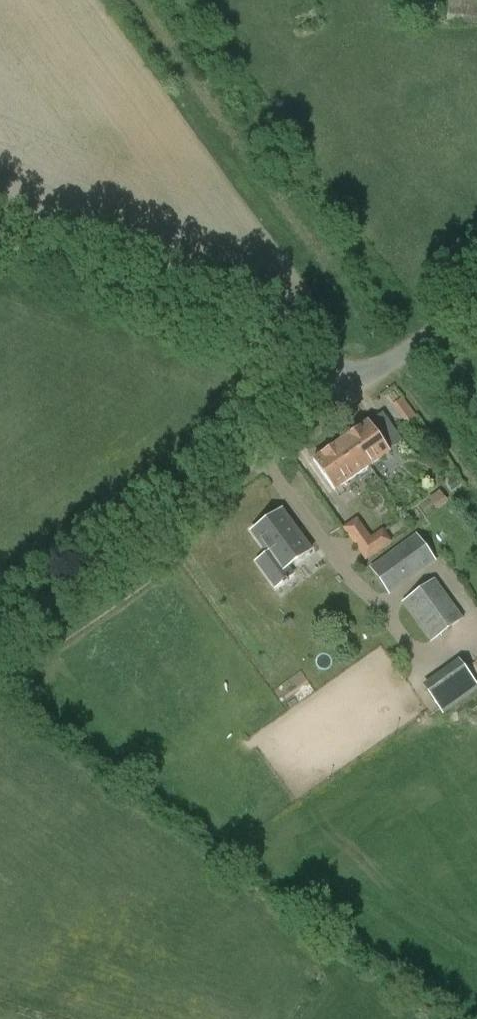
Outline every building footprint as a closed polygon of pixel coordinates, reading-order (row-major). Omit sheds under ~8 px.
[(476,25),(476,0),(449,0),(447,21),(476,25)] [(368,423),(335,446),(345,460),(356,452),(367,468),(389,453),(368,423)] [(345,460),(335,446),(313,461),(334,491),(367,468),(356,452),(345,460)] [(269,555),(260,563),(272,579),(281,572),(310,550),(281,510),(252,532),(269,555)] [(359,518),(343,529),(364,559),(379,549),(359,518)] [(415,534),(371,566),(391,594),(436,561),(415,534)] [(438,636),(463,618),(436,580),(410,598),(438,636)] [(433,702),(439,710),(443,715),(459,704),(449,690),(433,702)]
